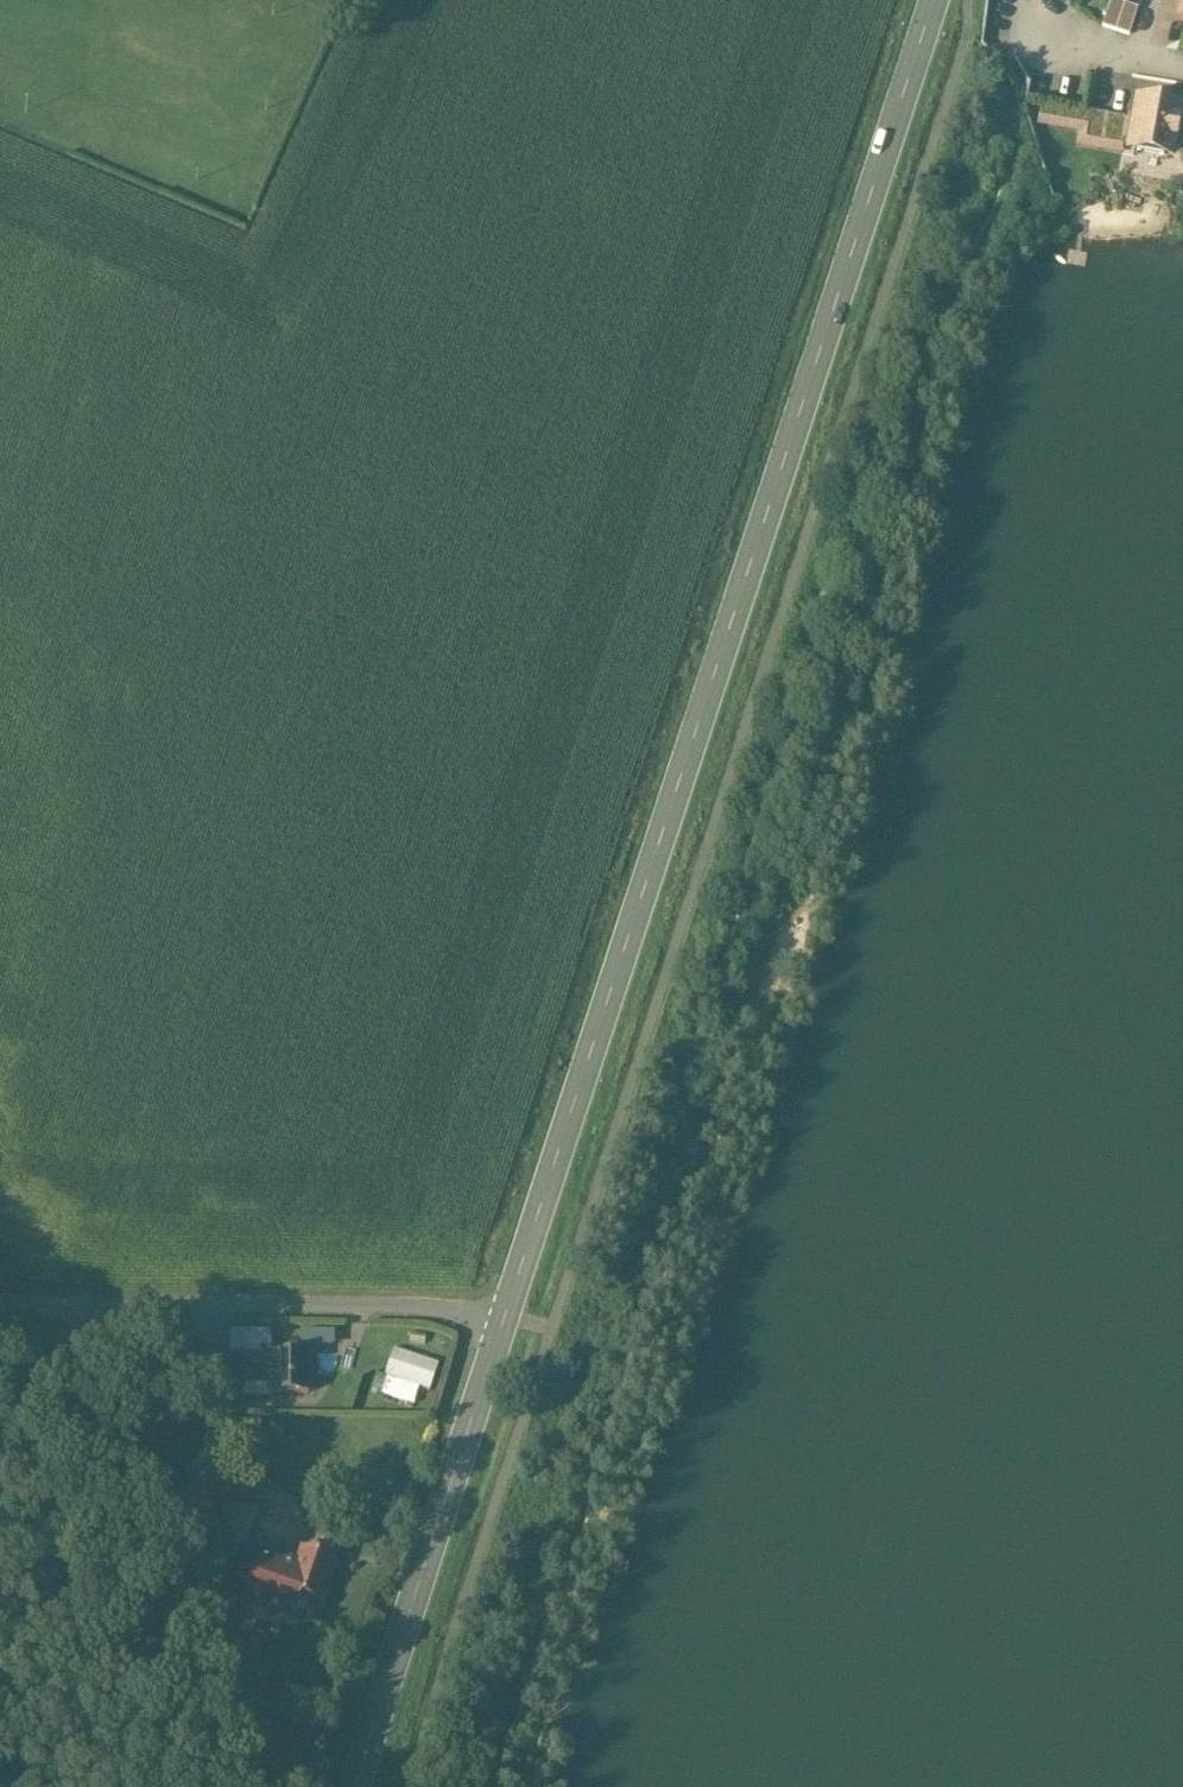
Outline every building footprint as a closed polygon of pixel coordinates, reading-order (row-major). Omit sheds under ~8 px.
[(1138,10),(1111,1),(1102,28),(1129,37),(1138,10)] [(1181,107),(1137,99),(1134,116),(1126,115),(1121,144),(1137,147),(1136,152),(1163,157),(1164,152),(1173,153),(1181,107)] [(391,1348),(383,1375),(431,1390),(439,1363),(391,1348)] [(309,1356),(270,1356),(270,1357),(270,1382),(270,1395),(309,1395),(309,1356)] [(270,1382),(270,1357),(242,1357),(242,1382),(270,1382)] [(258,1512),(229,1503),(218,1537),(247,1546),(258,1512)] [(261,1554),(246,1549),(238,1574),(253,1579),(261,1554)] [(336,1560),(302,1549),(297,1566),(288,1592),(295,1594),(321,1603),(336,1560)] [(297,1566),(261,1554),(253,1579),(245,1603),(287,1617),(295,1594),(288,1592),(297,1566)] [(254,1723),(258,1741),(271,1739),(267,1720),(254,1723)]
